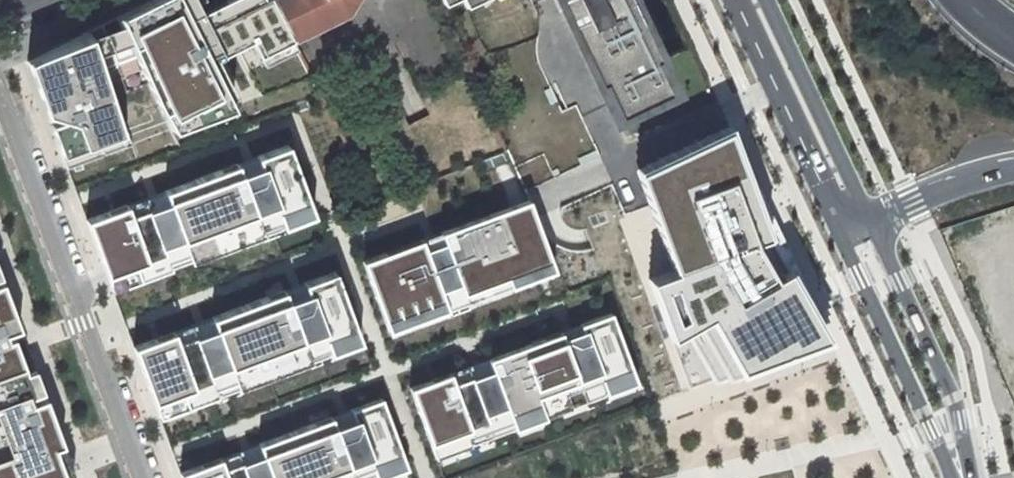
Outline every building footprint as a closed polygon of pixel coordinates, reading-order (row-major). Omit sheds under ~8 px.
[(170,129),(232,107),(218,77),(223,74),(215,56),(251,39),(259,55),(292,39),(271,0),(224,0),(225,2),(202,14),(195,0),(151,0),(147,1),(28,61),(67,167),(129,143),(101,66),(133,54),(170,129)] [(292,39),(347,13),(354,0),(271,0),(292,39)] [(598,84),(602,82),(618,115),(668,92),(653,60),(657,58),(650,44),(659,39),(642,2),(644,1),(643,0),(559,0),(598,84)] [(650,280),(690,392),(830,340),(732,125),(636,171),(643,189),(674,270),(650,280)] [(85,221),(112,290),(313,215),(286,146),(85,221)] [(362,261),(389,332),(555,271),(537,222),(529,200),(362,261)] [(1013,315),(1013,264),(1004,266),(1013,315)] [(133,347),(159,417),(361,343),(335,272),(133,347)] [(74,475),(45,398),(36,401),(11,332),(19,330),(0,277),(0,477),(65,477),(74,475)] [(409,389),(436,459),(629,387),(604,316),(409,389)] [(407,469),(382,399),(179,473),(181,477),(383,477),(407,469)]
